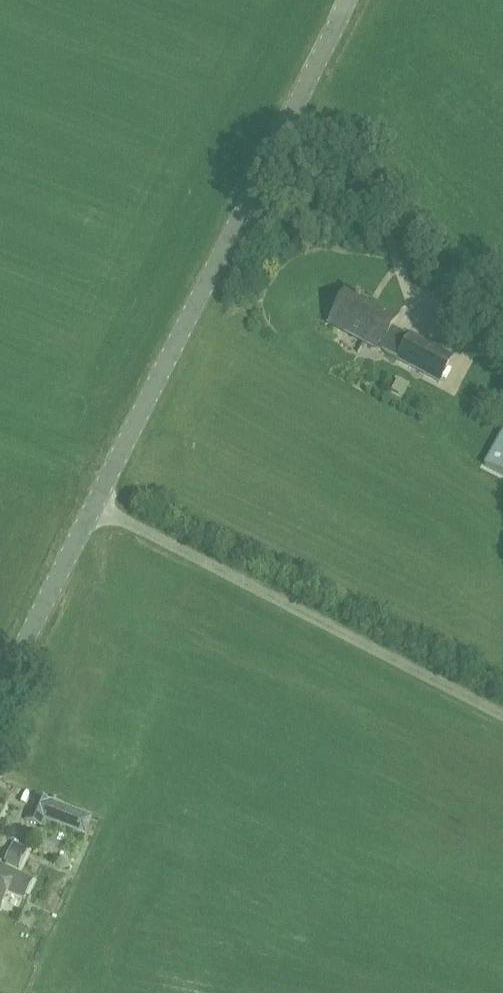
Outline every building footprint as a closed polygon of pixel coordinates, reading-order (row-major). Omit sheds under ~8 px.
[(396,360),(439,383),(453,358),(409,334),(408,336),(392,327),(398,316),(369,300),(368,302),(346,291),(328,324),(379,351),(379,350),(397,359),(396,360)] [(502,475),(502,430),(485,465),(502,475)] [(44,820),(83,834),(92,816),(51,801),(34,795),(24,820),(41,827),(44,820)] [(4,861),(18,869),(27,850),(13,843),(4,861)] [(0,905),(16,873),(0,866),(0,905)]
